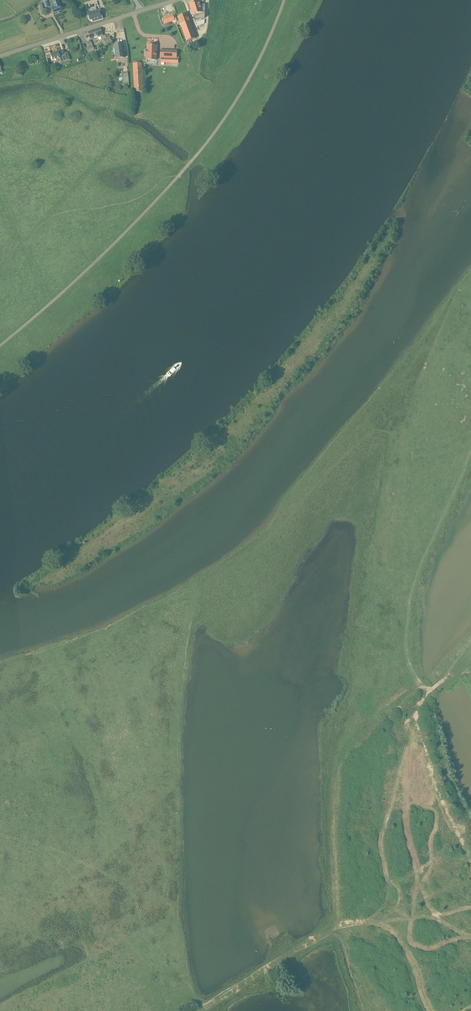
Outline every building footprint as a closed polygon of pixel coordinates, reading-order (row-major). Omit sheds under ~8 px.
[(49,7),(47,0),(44,0),(43,1),(44,3),(40,5),(42,10),(46,9),(46,8),(49,7)] [(58,0),(54,0),(55,4),(51,5),(54,14),(62,11),(58,0)] [(197,1),(196,0),(194,1),(194,2),(189,3),(195,21),(205,18),(205,5),(201,5),(200,2),(199,2),(199,0),(197,1)] [(93,22),(103,19),(100,9),(97,10),(96,7),(91,9),(92,12),(88,13),(90,21),(92,20),(93,22)] [(182,27),(186,39),(183,40),(183,42),(196,38),(187,14),(178,17),(180,24),(177,25),(178,29),(182,27)] [(103,35),(101,28),(88,32),(91,39),(103,35)] [(103,39),(106,45),(112,41),(110,36),(103,39)] [(125,57),(122,44),(114,45),(116,59),(125,57)] [(92,52),(95,51),(93,45),(87,48),(88,53),(89,53),(89,55),(93,54),(92,52)] [(147,60),(156,60),(157,46),(148,45),(148,50),(146,50),(146,55),(148,55),(147,60)] [(70,60),(67,52),(64,53),(63,50),(51,54),(53,60),(59,58),(61,63),(70,60)] [(177,50),(161,50),(161,58),(161,63),(179,63),(179,58),(176,58),(177,50)] [(144,91),(142,63),(133,63),(135,92),(144,91)] [(129,81),(128,73),(122,73),(122,74),(120,74),(121,78),(123,77),(123,82),(129,81)]
